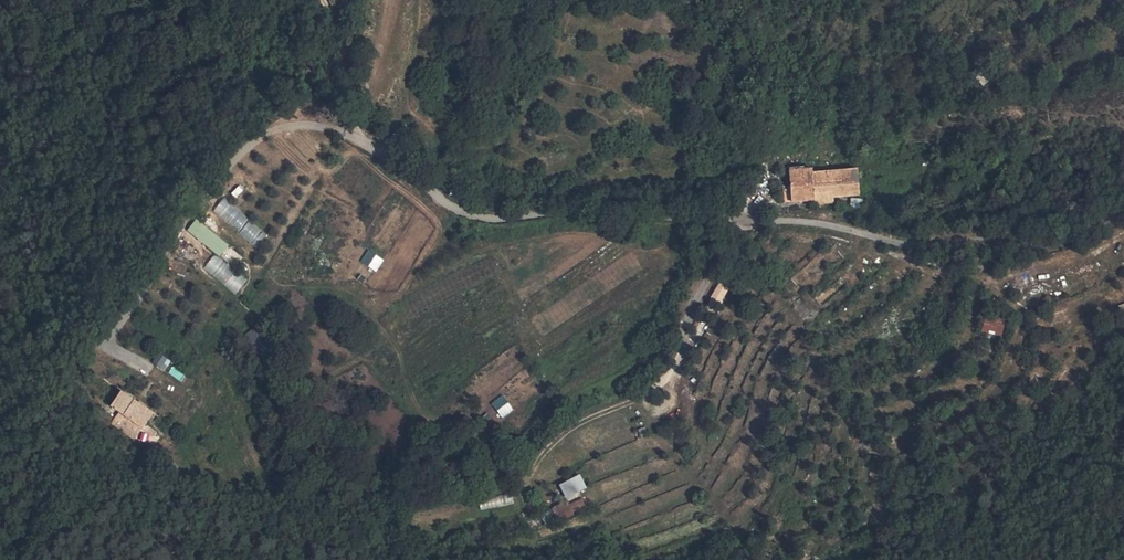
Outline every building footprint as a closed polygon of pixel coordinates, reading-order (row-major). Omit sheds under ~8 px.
[(1002,72),(993,63),(982,73),(991,82),(1002,72)] [(898,207),(901,179),(854,176),(854,170),(832,169),(830,184),(829,202),(851,203),(852,197),(872,198),(872,206),(898,207)] [(822,184),(821,201),(829,202),(830,184),(822,184)] [(238,232),(249,219),(224,197),(212,211),(238,232)] [(851,208),(871,210),(872,206),(872,198),(852,197),(851,203),(851,208)] [(219,256),(229,245),(196,218),(186,230),(219,256)] [(251,244),(262,230),(249,220),(238,234),(251,244)] [(374,272),(384,260),(370,249),(360,260),(374,272)] [(246,281),(214,255),(203,268),(235,294),(246,281)] [(717,283),(711,297),(722,302),(729,287),(717,283)] [(707,306),(719,311),(723,303),(710,298),(707,306)] [(1123,323),(1123,303),(1114,307),(1121,324),(1123,323)] [(985,318),(982,332),(1001,337),(1004,323),(985,318)] [(124,384),(113,400),(145,424),(157,407),(124,384)] [(776,402),(780,391),(772,388),(768,399),(776,402)] [(502,417),(513,409),(502,395),(491,403),(502,417)] [(580,473),(558,484),(566,500),(587,489),(580,473)] [(481,498),(482,510),(502,508),(502,512),(514,511),(513,494),(481,498)] [(559,520),(570,515),(564,502),(552,508),(559,520)] [(540,514),(547,527),(557,522),(550,509),(540,514)]
